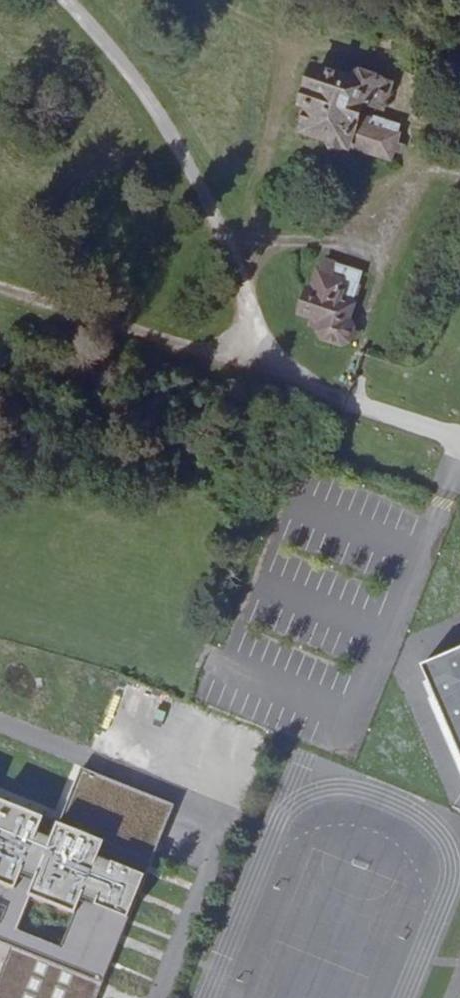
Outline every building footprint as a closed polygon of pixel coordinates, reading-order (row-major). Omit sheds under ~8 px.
[(370,68),(365,78),(334,66),(310,129),(363,147),(364,143),(399,155),(406,135),(378,123),(381,117),(370,111),(375,99),(391,105),(400,79),(370,68)] [(369,316),(357,310),(373,267),(350,261),(346,275),(331,269),(318,309),(338,317),(332,331),(359,339),(369,316)] [(424,662),(459,749),(459,647),(424,662)] [(178,801),(86,764),(63,818),(0,793),(0,896),(11,900),(5,916),(22,924),(16,939),(15,940),(0,977),(0,997),(97,997),(178,801)] [(16,939),(22,924),(5,916),(11,900),(0,896),(0,932),(16,939)]
